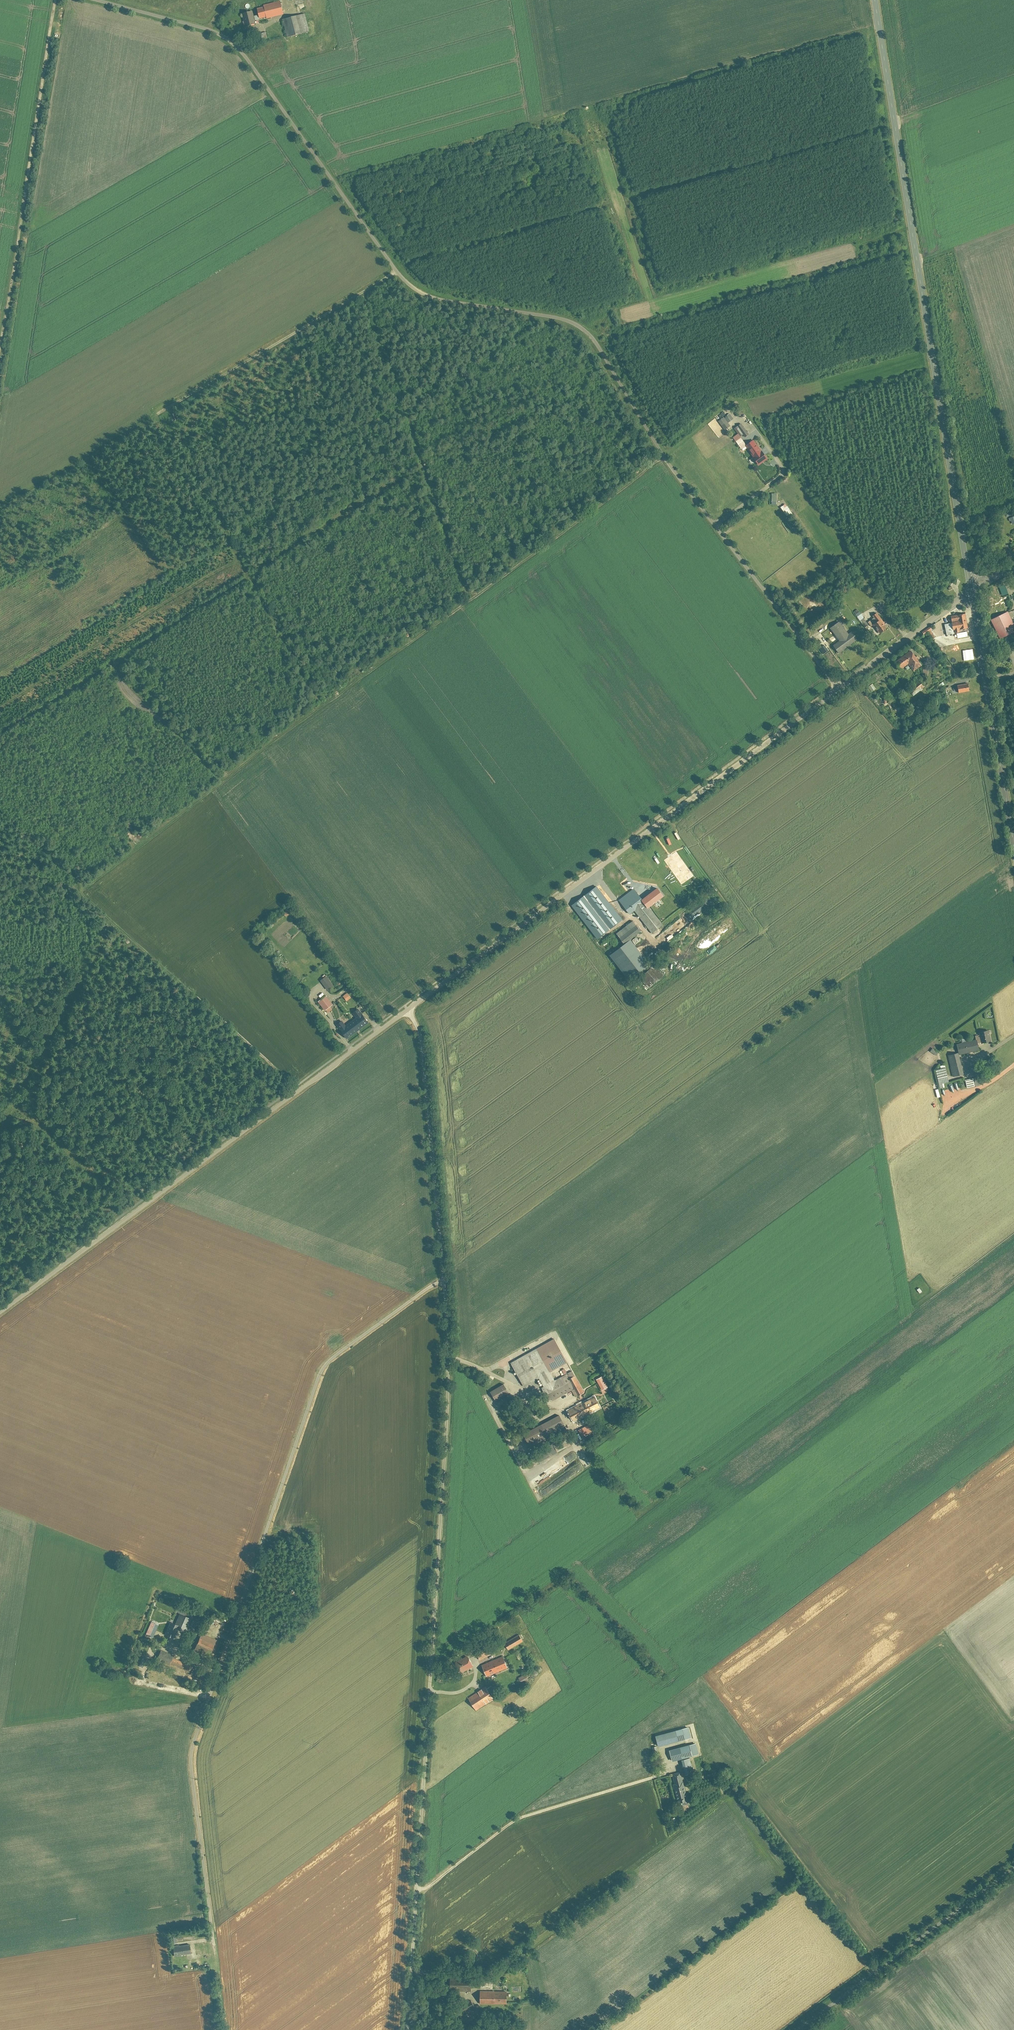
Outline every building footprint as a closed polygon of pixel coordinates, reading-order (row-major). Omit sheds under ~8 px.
[(255,25),(254,20),(285,14),(283,3),(257,8),(258,15),(253,16),(253,12),(243,14),(245,27),(255,25)] [(283,20),(287,38),(308,33),(304,15),(283,20)] [(726,420),(722,424),(726,430),(731,426),(726,420)] [(742,424),(738,426),(746,436),(749,433),(742,424)] [(739,434),(734,438),(742,448),(747,444),(739,434)] [(754,457),(759,464),(767,458),(762,451),(761,452),(753,440),(746,445),(754,457)] [(991,621),(1000,639),(1013,632),(1013,622),(1009,612),(991,621)] [(878,613),(873,617),(877,622),(882,618),(878,613)] [(967,614),(952,616),(953,624),(946,625),(947,635),(962,633),(961,629),(969,628),(967,614)] [(882,619),(874,627),(881,635),(889,627),(882,619)] [(853,631),(850,634),(841,622),(832,629),(841,640),(835,645),(841,652),(859,639),(853,631)] [(911,650),(896,661),(903,670),(910,665),(914,671),(923,665),(911,650)] [(911,691),(915,697),(924,690),(919,684),(911,691)] [(970,684),(959,686),(960,693),(971,691),(970,684)] [(664,896),(658,888),(643,899),(646,903),(645,904),(638,895),(636,897),(632,892),(625,897),(629,903),(624,906),(632,916),(636,913),(653,934),(665,925),(650,907),(664,896)] [(617,933),(625,945),(642,933),(634,921),(617,933)] [(656,966),(640,979),(649,990),(664,977),(656,966)] [(327,977),(321,981),(328,991),(334,987),(327,977)] [(327,995),(318,1002),(326,1012),(335,1004),(327,995)] [(336,1025),(342,1032),(349,1041),(370,1023),(359,1010),(354,1014),(357,1018),(347,1025),(343,1020),(336,1025)] [(348,1013),(344,1016),(348,1022),(352,1019),(348,1013)] [(987,1032),(977,1033),(978,1041),(988,1041),(987,1032)] [(978,1041),(960,1044),(961,1054),(980,1051),(978,1041)] [(929,1054),(934,1059),(940,1053),(935,1048),(929,1054)] [(950,1056),(954,1078),(964,1076),(960,1054),(950,1056)] [(937,1071),(941,1084),(951,1082),(947,1068),(937,1071)] [(967,1080),(968,1088),(980,1086),(979,1079),(967,1080)] [(524,1386),(539,1379),(551,1402),(575,1390),(579,1399),(586,1396),(582,1388),(583,1387),(575,1371),(555,1381),(539,1349),(512,1363),(524,1386)] [(603,1378),(596,1382),(602,1392),(594,1396),(595,1398),(570,1412),(575,1422),(602,1408),(600,1405),(613,1399),(608,1389),(608,1388),(603,1378)] [(491,1391),(497,1401),(510,1394),(504,1384),(491,1391)] [(524,1434),(529,1445),(564,1428),(559,1417),(524,1434)] [(556,1444),(560,1452),(572,1446),(568,1438),(556,1444)] [(156,1610),(142,1643),(150,1646),(164,1613),(156,1610)] [(170,1622),(165,1635),(174,1639),(179,1625),(170,1622)] [(203,1633),(198,1642),(213,1650),(218,1641),(203,1633)] [(505,1642),(509,1650),(525,1642),(521,1635),(505,1642)] [(477,1653),(479,1659),(492,1654),(489,1648),(477,1653)] [(163,1650),(158,1662),(204,1682),(209,1671),(163,1650)] [(482,1666),(487,1678),(510,1668),(505,1656),(482,1666)] [(457,1665),(461,1674),(474,1668),(470,1659),(457,1665)] [(518,1678),(522,1685),(529,1680),(525,1674),(518,1678)] [(469,1701),(476,1712),(494,1700),(487,1689),(469,1701)] [(522,1696),(517,1700),(522,1708),(528,1703),(522,1696)] [(657,1737),(659,1746),(678,1742),(676,1733),(657,1737)] [(681,1750),(669,1753),(671,1762),(683,1759),(681,1750)] [(690,1760),(683,1762),(687,1776),(694,1773),(690,1760)] [(683,1774),(672,1777),(679,1806),(690,1803),(683,1774)] [(173,1945),(174,1956),(191,1954),(190,1943),(173,1945)] [(481,1992),(481,2005),(508,2005),(508,1992),(481,1992)]
